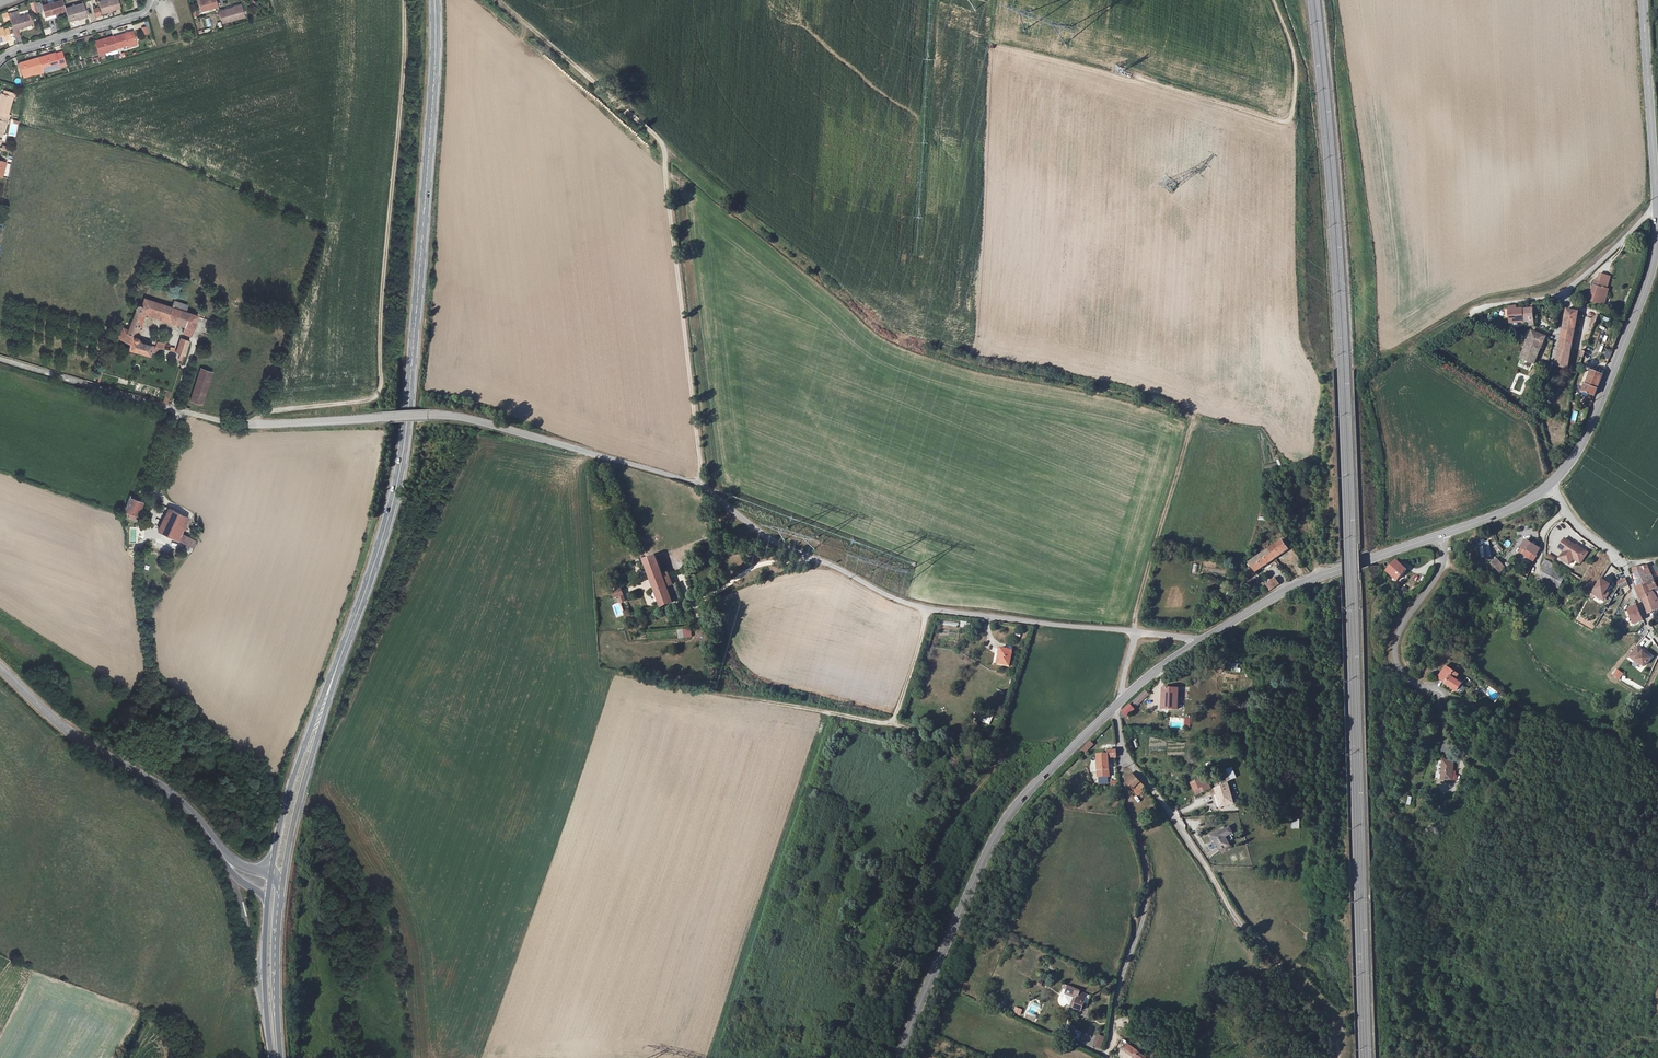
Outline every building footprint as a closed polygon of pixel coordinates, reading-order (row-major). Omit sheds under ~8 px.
[(66,10),(65,8),(63,1),(63,0),(61,0),(43,5),(46,16),(66,10)] [(99,2),(103,12),(112,10),(111,8),(120,6),(118,0),(106,0),(99,2)] [(216,0),(198,0),(200,10),(217,5),(216,0)] [(65,8),(66,10),(69,21),(87,16),(83,3),(69,7),(65,8)] [(95,18),(102,16),(99,6),(93,8),(95,18)] [(244,16),(241,7),(233,8),(233,6),(218,10),(221,21),(222,22),(244,16)] [(25,25),(26,27),(33,25),(30,14),(19,17),(18,12),(11,14),(9,14),(10,17),(13,30),(17,29),(18,29),(17,27),(25,25)] [(79,20),(69,23),(71,29),(81,26),(79,20)] [(9,29),(4,30),(3,27),(0,28),(0,44),(12,40),(9,29)] [(114,36),(117,47),(127,44),(128,49),(137,46),(132,31),(114,36)] [(99,53),(105,52),(117,48),(117,47),(114,36),(113,35),(96,40),(99,53)] [(117,48),(105,52),(106,57),(114,55),(115,59),(119,58),(117,48)] [(43,70),(59,66),(59,64),(65,62),(62,51),(56,53),(55,52),(39,57),(43,69),(43,70)] [(24,74),(43,69),(39,57),(21,62),(24,74)] [(43,69),(24,74),(25,78),(44,73),(43,70),(43,69)] [(3,94),(1,103),(0,103),(0,111),(9,114),(13,97),(3,94)] [(17,137),(18,120),(10,120),(8,136),(17,137)] [(1594,281),(1590,300),(1604,304),(1608,290),(1606,289),(1609,277),(1599,274),(1597,282),(1594,281)] [(176,293),(172,307),(186,311),(190,298),(176,293)] [(197,315),(186,311),(172,307),(145,298),(142,305),(142,304),(141,304),(140,304),(139,303),(138,303),(137,304),(136,304),(136,305),(136,306),(135,307),(135,308),(136,309),(137,310),(128,329),(122,326),(117,337),(130,343),(127,349),(148,355),(149,351),(160,354),(162,348),(163,348),(164,342),(157,340),(155,346),(151,345),(151,344),(139,341),(134,335),(133,334),(137,325),(135,324),(141,310),(184,324),(182,332),(191,335),(197,315)] [(1529,310),(1516,311),(1516,308),(1510,309),(1511,324),(1530,322),(1530,326),(1535,326),(1534,319),(1537,318),(1536,309),(1533,309),(1533,306),(1529,307),(1529,310)] [(1556,366),(1558,367),(1568,369),(1578,313),(1567,310),(1556,366)] [(1590,317),(1587,330),(1593,331),(1595,318),(1590,317)] [(1616,322),(1611,336),(1605,350),(1608,351),(1606,357),(1610,359),(1623,325),(1616,322)] [(1533,331),(1522,358),(1536,364),(1547,337),(1533,331)] [(176,352),(184,355),(189,340),(180,338),(176,352)] [(213,372),(200,367),(189,400),(202,405),(213,372)] [(1592,371),(1583,392),(1595,396),(1605,372),(1601,370),(1599,374),(1592,371)] [(163,402),(168,404),(172,393),(167,391),(163,402)] [(125,514),(135,518),(136,517),(142,500),(131,496),(126,512),(125,514)] [(169,508),(158,530),(178,539),(193,547),(198,537),(191,533),(190,537),(181,532),(188,517),(169,508)] [(1271,548),(1277,557),(1290,548),(1284,539),(1271,548)] [(1564,539),(1557,549),(1562,552),(1558,558),(1568,565),(1572,559),(1574,556),(1580,558),(1584,559),(1586,553),(1574,545),(1574,546),(1564,539)] [(1525,549),(1536,555),(1539,549),(1525,541),(1522,547),(1525,549)] [(1481,557),(1490,556),(1489,542),(1480,543),(1481,557)] [(1498,543),(1494,546),(1499,553),(1503,550),(1498,543)] [(1277,557),(1271,548),(1252,561),(1258,570),(1277,557)] [(1536,555),(1525,549),(1522,555),(1521,556),(1533,562),(1537,556),(1536,555)] [(1574,556),(1572,559),(1579,564),(1584,559),(1580,558),(1574,556)] [(645,560),(662,607),(683,600),(677,583),(673,585),(670,577),(664,579),(656,557),(645,560)] [(1500,573),(1505,568),(1496,559),(1491,564),(1500,573)] [(1397,560),(1388,570),(1399,580),(1408,569),(1397,560)] [(1552,586),(1558,576),(1552,572),(1555,566),(1545,560),(1542,566),(1546,568),(1541,577),(1540,578),(1552,586)] [(1633,568),(1635,573),(1642,571),(1644,577),(1651,575),(1647,566),(1641,567),(1633,568)] [(1635,573),(1639,586),(1647,583),(1653,580),(1651,575),(1644,577),(1642,571),(1635,573)] [(1558,576),(1552,586),(1559,589),(1565,578),(1558,576)] [(1267,584),(1271,590),(1280,584),(1276,577),(1267,584)] [(1594,591),(1603,597),(1606,592),(1610,586),(1600,580),(1594,591)] [(1653,580),(1647,583),(1651,590),(1655,588),(1657,591),(1657,590),(1657,583),(1655,584),(1653,580)] [(614,598),(618,597),(620,603),(625,601),(619,582),(614,584),(617,591),(612,593),(614,598)] [(1644,592),(1651,590),(1647,583),(1639,586),(1635,588),(1640,600),(1647,597),(1644,592)] [(1651,590),(1644,592),(1647,597),(1647,599),(1643,601),(1648,613),(1657,609),(1657,600),(1651,590)] [(1605,602),(1610,594),(1606,592),(1603,597),(1594,591),(1592,595),(1605,602)] [(625,601),(619,604),(622,611),(628,609),(625,601)] [(1629,613),(1634,624),(1643,620),(1636,606),(1628,610),(1629,613)] [(691,628),(678,629),(678,638),(692,637),(691,628)] [(1643,651),(1637,646),(1629,656),(1634,661),(1636,660),(1640,663),(1644,667),(1651,659),(1646,655),(1642,652),(1643,651)] [(1009,667),(1012,651),(1000,649),(997,664),(1009,667)] [(1444,684),(1450,677),(1454,672),(1445,667),(1436,679),(1444,684)] [(1619,680),(1623,673),(1616,669),(1612,675),(1619,680)] [(1461,684),(1450,677),(1444,684),(1456,691),(1461,684)] [(1466,678),(1463,682),(1472,687),(1475,683),(1466,678)] [(1164,687),(1163,709),(1178,709),(1178,688),(1164,687)] [(1121,718),(1126,717),(1134,709),(1133,708),(1148,694),(1145,690),(1122,712),(1121,718)] [(990,723),(992,716),(976,713),(975,721),(990,723)] [(1090,742),(1080,752),(1082,755),(1092,745),(1090,742)] [(1098,777),(1109,777),(1108,758),(1108,755),(1097,755),(1098,777)] [(1440,781),(1456,781),(1457,771),(1454,771),(1454,760),(1441,760),(1440,781)] [(1227,781),(1236,777),(1231,766),(1222,770),(1227,781)] [(1126,779),(1129,782),(1127,784),(1137,794),(1145,787),(1132,773),(1126,779)] [(1210,777),(1213,783),(1215,787),(1224,783),(1222,779),(1219,773),(1210,777)] [(1199,789),(1201,793),(1211,789),(1209,785),(1206,777),(1197,780),(1191,783),(1195,791),(1199,789)] [(1215,789),(1221,807),(1234,803),(1228,783),(1215,789)] [(1299,829),(1299,818),(1291,818),(1291,828),(1299,829)] [(1435,837),(1441,829),(1430,822),(1424,830),(1435,837)] [(1230,827),(1222,831),(1225,837),(1233,833),(1230,827)] [(1212,836),(1220,851),(1221,850),(1223,853),(1231,848),(1230,845),(1225,837),(1222,831),(1212,836)] [(1068,986),(1066,990),(1065,994),(1073,998),(1070,1007),(1081,1011),(1087,999),(1085,998),(1086,995),(1068,986)] [(1070,1026),(1066,1036),(1078,1041),(1082,1031),(1070,1026)] [(1100,1049),(1104,1037),(1097,1034),(1092,1046),(1100,1049)] [(1133,1057),(1148,1057),(1128,1043),(1123,1050),(1133,1057)]
